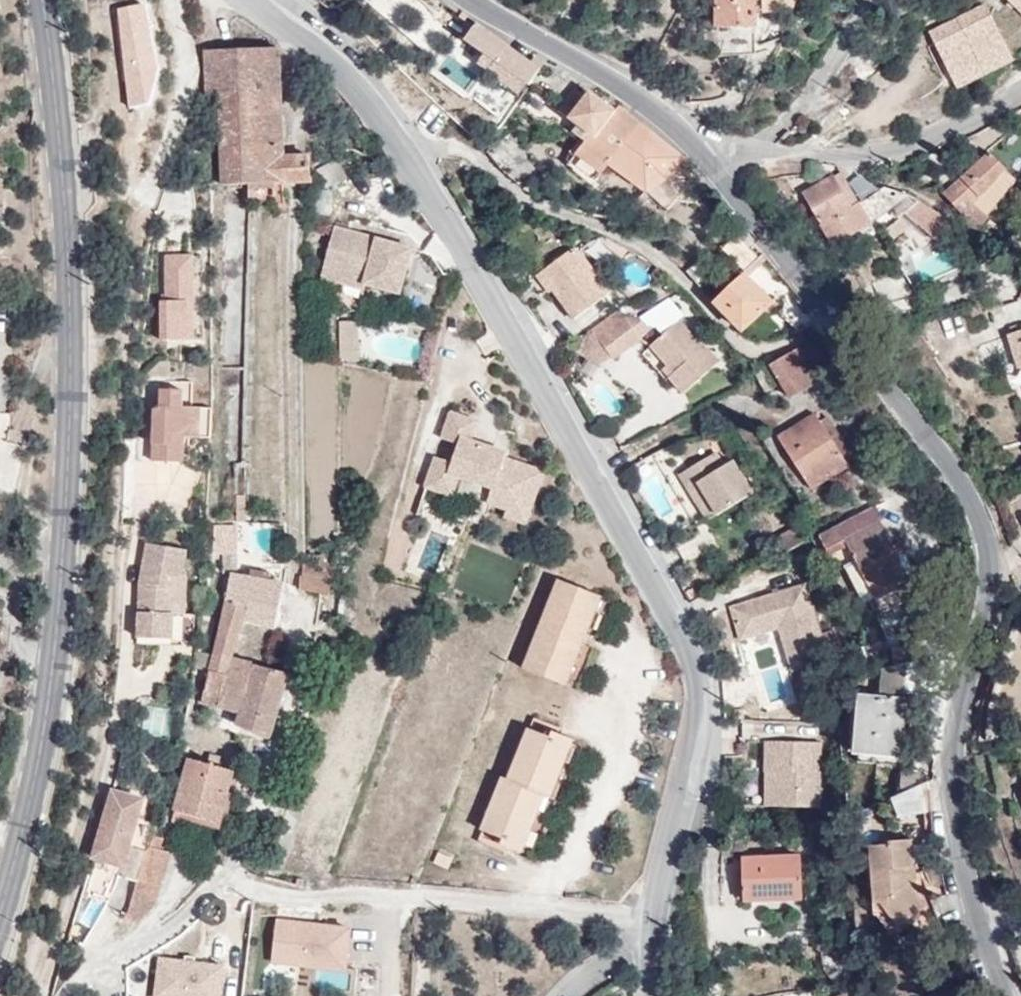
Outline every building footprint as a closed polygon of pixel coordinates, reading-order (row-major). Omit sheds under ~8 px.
[(716,27),(755,27),(755,0),(716,0),(716,27)] [(1020,13),(1020,0),(1006,0),(1020,13)] [(928,34),(952,80),(1008,52),(984,5),(928,34)] [(478,22),(477,24),(466,38),(487,53),(528,82),(530,83),(541,69),(508,46),(509,45),(478,22)] [(283,156),(278,48),(232,50),(205,51),(207,95),(219,94),(224,184),(248,183),(251,183),(282,182),(284,181),(283,156)] [(957,89),(1013,60),(1008,52),(952,80),(957,89)] [(528,82),(487,53),(480,62),(519,92),(528,82)] [(577,87),(568,98),(560,109),(570,117),(588,95),(577,87)] [(591,91),(588,95),(598,103),(601,99),(591,91)] [(620,106),(604,95),(601,99),(598,103),(588,95),(570,117),(575,121),(591,133),(596,137),(620,106)] [(640,122),(620,106),(596,137),(591,133),(586,139),(583,143),(570,159),(595,180),(608,163),(608,162),(640,122)] [(586,139),(591,133),(575,121),(571,127),(586,139)] [(682,155),(640,122),(608,162),(645,190),(644,192),(643,193),(669,208),(701,175),(682,155)] [(973,138),(963,144),(972,155),(982,149),(973,138)] [(972,155),(963,144),(961,146),(969,158),(972,155)] [(961,214),(973,235),(987,216),(974,202),(988,189),(1004,169),(989,153),(944,197),(955,208),(961,214)] [(309,154),(283,156),(284,181),(310,180),(309,154)] [(341,163),(322,173),(329,187),(348,177),(341,163)] [(832,245),(870,223),(859,205),(846,182),(840,186),(834,177),(803,194),(832,245)] [(282,182),(251,183),(251,193),(283,192),(282,182)] [(974,202),(987,216),(999,201),(988,189),(974,202)] [(859,205),(870,223),(901,203),(883,190),(859,205)] [(251,193),(251,201),(283,199),(283,192),(251,193)] [(938,236),(950,227),(946,219),(911,196),(906,206),(900,216),(909,228),(911,227),(923,242),(937,233),(938,236)] [(326,267),(368,278),(367,283),(368,283),(401,292),(414,248),(337,227),(326,267)] [(539,275),(541,277),(550,290),(552,293),(555,290),(575,320),(610,294),(581,254),(573,251),(539,275)] [(160,300),(160,340),(202,340),(202,256),(165,256),(165,300),(160,300)] [(324,276),(367,287),(368,283),(367,283),(368,278),(326,267),(324,276)] [(771,301),(744,272),(714,299),(742,329),(771,301)] [(550,290),(541,277),(532,283),(542,296),(550,290)] [(600,338),(628,322),(621,310),(594,327),(600,338)] [(654,327),(639,315),(628,322),(637,337),(654,327)] [(673,370),(668,376),(683,392),(716,363),(678,320),(651,345),(667,364),(673,370)] [(344,322),(344,354),(362,353),(362,322),(344,322)] [(637,337),(628,322),(600,338),(611,355),(613,358),(640,341),(637,337)] [(594,327),(576,353),(579,351),(600,338),(594,327)] [(1011,336),(1020,372),(1020,333),(1011,336)] [(611,355),(600,338),(579,351),(600,364),(611,355)] [(821,380),(800,345),(769,363),(768,361),(754,369),(767,392),(781,383),(791,399),(821,380)] [(362,353),(344,354),(344,361),(362,362),(362,353)] [(662,369),(668,376),(673,370),(667,364),(662,369)] [(184,436),(210,437),(211,406),(192,405),(193,388),(162,388),(162,404),(155,404),(154,459),(183,461),(184,443),(173,443),(174,436),(184,436)] [(815,413),(779,436),(812,488),(849,465),(844,457),(851,452),(829,416),(820,421),(815,413)] [(459,445),(453,463),(437,458),(428,487),(452,495),(459,476),(496,488),(491,502),(529,514),(543,472),(506,460),(508,454),(469,442),(475,423),(451,415),(443,440),(459,445)] [(700,483),(720,514),(753,493),(732,459),(725,463),(717,452),(681,475),(690,489),(700,483)] [(710,520),(720,514),(700,483),(690,489),(710,520)] [(238,494),(238,519),(247,519),(247,494),(238,494)] [(909,577),(874,506),(821,537),(830,556),(833,554),(849,547),(875,598),(881,610),(924,589),(916,574),(909,577)] [(238,525),(216,525),(215,552),(238,552),(238,525)] [(798,527),(775,539),(783,554),(806,541),(798,527)] [(181,575),(186,551),(147,543),(139,585),(135,637),(178,640),(183,576),(181,575)] [(864,603),(875,598),(849,547),(833,554),(842,570),(846,568),(864,603)] [(305,576),(333,581),(334,572),(319,568),(319,565),(305,563),(305,576)] [(232,573),(204,701),(223,706),(228,686),(246,691),(253,664),(233,658),(244,617),(277,627),(286,582),(237,574),(232,573)] [(322,594),(324,594),(330,595),(333,581),(305,576),(303,575),(302,586),(323,591),(322,594)] [(566,686),(602,596),(560,580),(525,669),(566,686)] [(732,607),(742,639),(780,627),(793,670),(829,659),(806,585),(732,607)] [(228,686),(223,706),(241,711),(238,722),(272,736),(289,673),(253,664),(246,691),(228,686)] [(905,668),(882,668),(882,695),(905,695),(905,668)] [(903,699),(862,696),(858,760),(898,763),(903,699)] [(552,797),(574,739),(553,731),(551,737),(530,729),(510,781),(504,779),(484,830),(504,838),(501,844),(523,852),(545,795),(552,797)] [(773,774),(772,807),(818,808),(819,744),(764,743),(764,774),(765,774),(773,774)] [(221,823),(236,771),(219,766),(221,757),(212,754),(209,763),(190,758),(176,810),(221,823)] [(764,807),(772,807),(773,774),(765,774),(764,807)] [(925,785),(890,795),(898,823),(933,813),(925,785)] [(123,864),(119,876),(139,881),(148,846),(149,847),(150,847),(158,821),(138,815),(143,799),(114,791),(95,856),(123,864)] [(131,905),(125,915),(138,922),(156,906),(172,854),(160,849),(162,838),(157,836),(154,848),(150,847),(149,847),(139,881),(131,905)] [(910,863),(914,863),(910,836),(890,838),(890,842),(872,844),(879,900),(876,900),(878,912),(881,913),(892,926),(896,925),(903,924),(928,905),(913,882),(910,863)] [(801,856),(742,858),(744,900),(802,897),(801,856)] [(916,863),(914,863),(910,863),(913,882),(919,877),(916,863)] [(79,922),(110,937),(122,911),(91,896),(79,922)] [(273,915),(269,965),(348,972),(353,921),(273,915)] [(225,962),(155,959),(153,995),(224,995),(225,962)]
